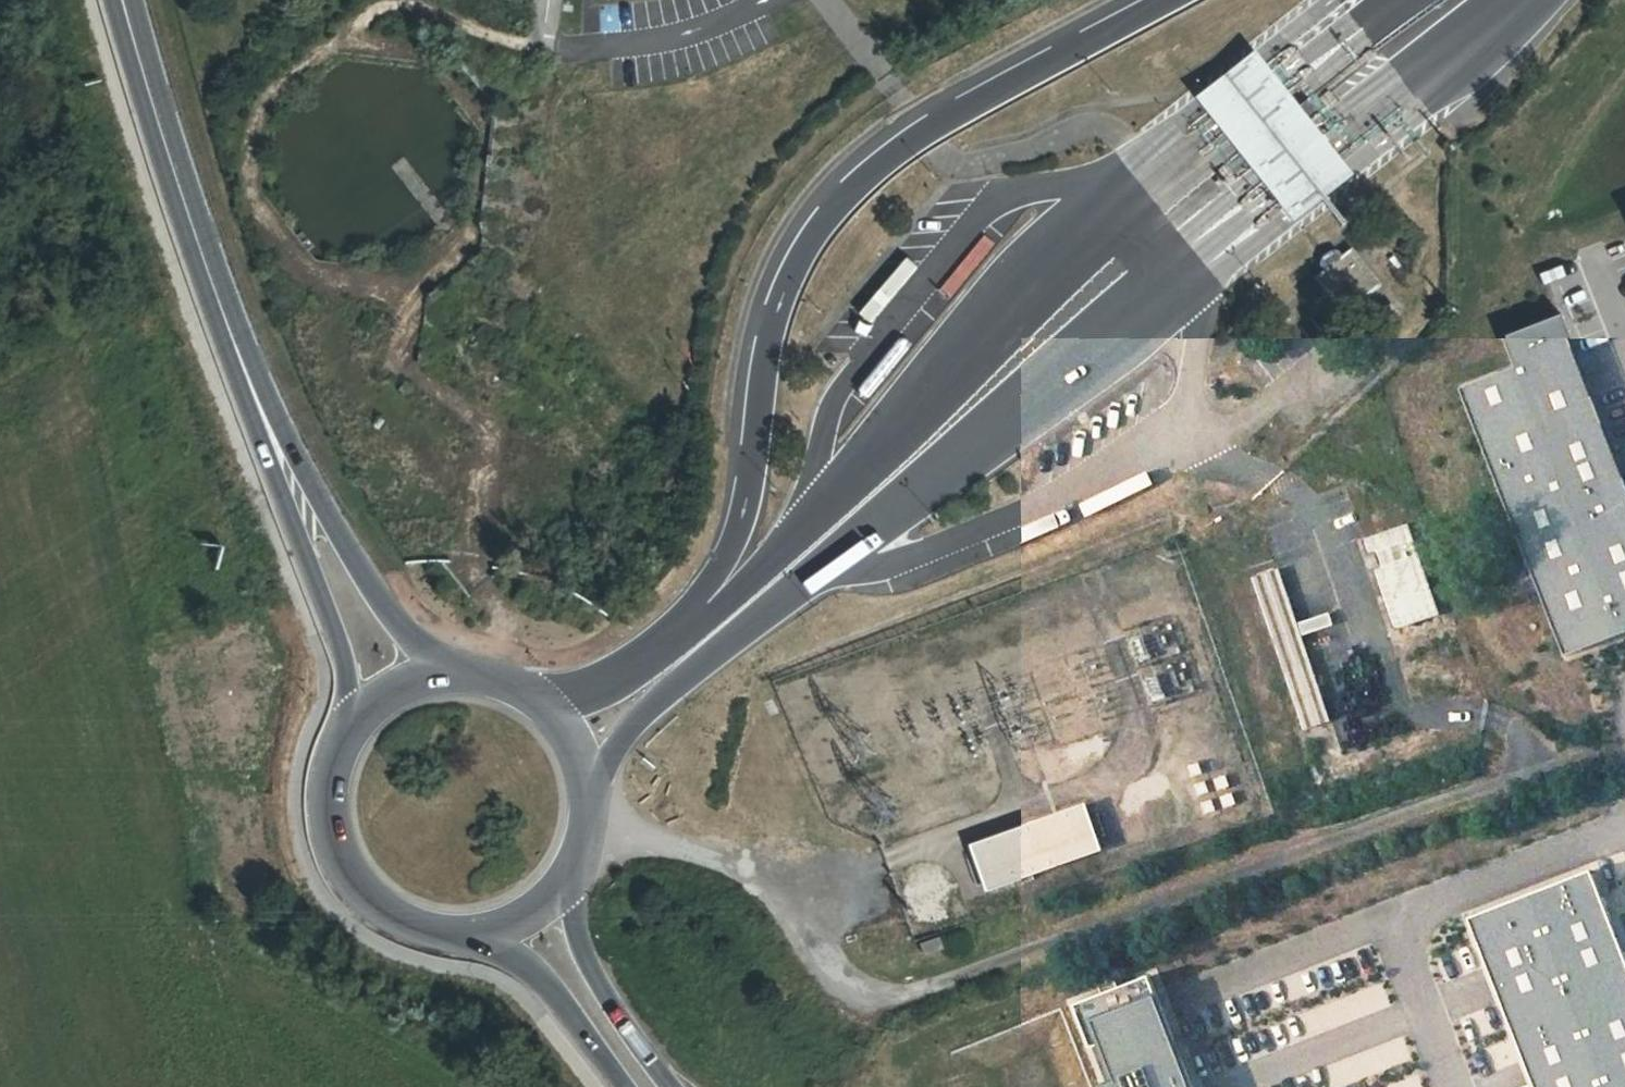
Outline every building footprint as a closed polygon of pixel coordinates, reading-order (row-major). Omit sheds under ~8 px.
[(1367,191),(1275,66),(1214,107),(1303,238),(1367,191)] [(1384,286),(1353,249),(1315,283),(1346,320),(1384,286)] [(1567,656),(1624,633),(1624,476),(1561,312),(1505,334),(1518,367),(1463,389),(1567,656)] [(1434,618),(1401,527),(1350,545),(1382,639),(1434,618)] [(1280,575),(1251,584),(1279,672),(1308,662),(1280,575)] [(991,895),(1108,854),(1093,808),(975,848),(991,895)] [(1538,1086),(1624,1086),(1624,945),(1596,870),(1472,919),(1538,1086)] [(1151,976),(1071,1007),(1088,1050),(1099,1046),(1114,1083),(1105,1086),(1195,1086),(1151,976)]
